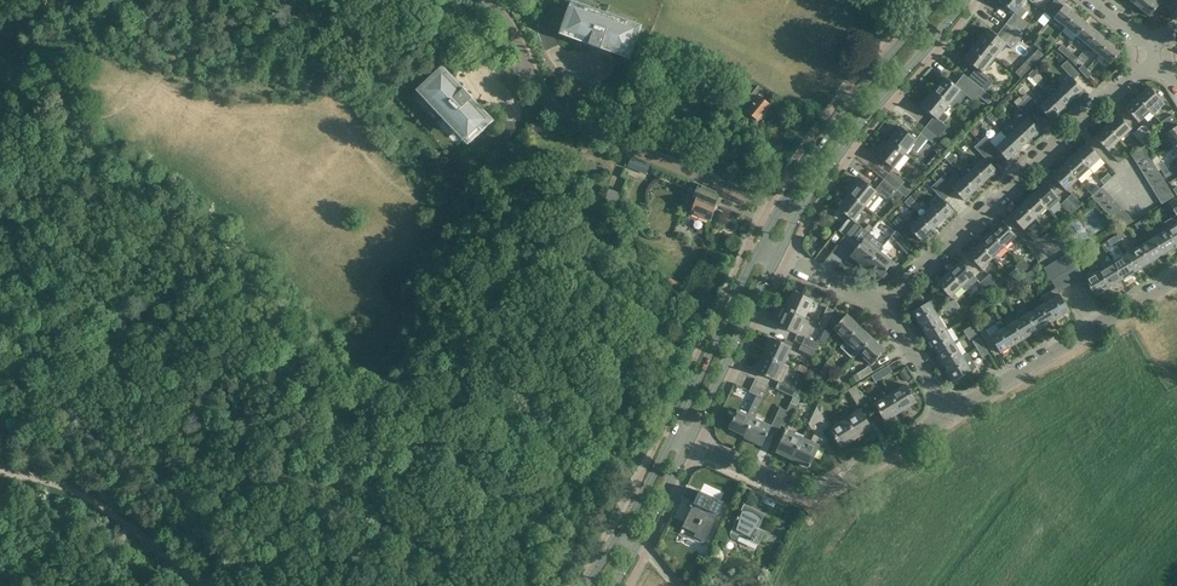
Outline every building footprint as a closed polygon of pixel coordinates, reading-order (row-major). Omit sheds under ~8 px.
[(1015,14),(1006,24),(1019,34),(1028,23),(1021,18),(1027,11),(1021,6),(1027,0),(998,0),(1015,14)] [(1062,5),(1056,0),(1055,0),(1045,12),(1051,18),(1062,5)] [(1138,7),(1150,16),(1160,4),(1156,0),(1144,0),(1138,7)] [(565,19),(559,34),(630,59),(636,44),(629,42),(634,28),(626,25),(628,20),(586,5),(584,10),(576,7),(571,21),(565,19)] [(1054,18),(1066,27),(1076,15),(1064,5),(1054,18)] [(1076,15),(1066,27),(1077,36),(1087,24),(1076,15)] [(988,29),(976,43),(994,59),(1007,44),(1013,49),(1022,37),(1019,34),(1006,24),(997,36),(988,29)] [(1087,24),(1077,36),(1088,46),(1098,33),(1087,24)] [(1098,33),(1088,46),(1099,55),(1110,42),(1098,33)] [(1055,39),(1050,35),(1047,40),(1052,44),(1055,39)] [(1110,42),(1099,55),(1111,64),(1121,52),(1110,42)] [(976,43),(964,58),(976,68),(968,78),(985,92),(986,92),(994,81),(983,72),(994,59),(976,43)] [(1067,49),(1062,45),(1058,49),(1063,53),(1067,49)] [(1067,49),(1063,53),(1068,57),(1071,52),(1067,49)] [(1071,77),(1060,87),(1072,100),(1083,90),(1074,80),(1079,75),(1066,61),(1060,66),(1071,77)] [(436,82),(424,93),(429,98),(425,102),(457,135),(461,131),(466,137),(478,126),(483,131),(495,120),(443,65),(431,76),(436,82)] [(1087,70),(1083,65),(1079,69),(1083,74),(1087,70)] [(1032,78),(1038,72),(1034,68),(1028,74),(1032,78)] [(1083,74),(1087,78),(1091,74),(1087,70),(1083,74)] [(933,90),(933,91),(950,105),(955,109),(965,95),(973,101),(978,95),(988,104),(993,98),(986,92),(985,92),(968,78),(964,74),(955,86),(946,79),(935,92),(933,90)] [(753,104),(747,111),(758,120),(771,104),(762,97),(766,92),(758,86),(747,99),(753,104)] [(1148,86),(1137,97),(1150,111),(1153,115),(1165,104),(1148,86)] [(1060,87),(1049,97),(1062,110),(1072,100),(1060,87)] [(934,117),(925,127),(938,138),(947,127),(942,124),(948,117),(943,113),(950,105),(933,91),(920,106),(934,117)] [(1027,95),(1021,100),(1023,101),(1036,115),(1041,110),(1051,120),(1062,110),(1049,97),(1038,107),(1027,95)] [(1150,111),(1137,97),(1125,107),(1138,122),(1150,111)] [(1027,117),(1016,127),(1029,141),(1040,131),(1030,120),(1036,115),(1023,101),(1017,106),(1027,117)] [(991,121),(997,115),(993,111),(987,117),(991,121)] [(1117,114),(1106,125),(1119,140),(1131,129),(1117,114)] [(1165,128),(1176,121),(1173,115),(1160,122),(1165,128)] [(1143,124),(1138,129),(1149,140),(1153,135),(1143,124)] [(1106,125),(1094,136),(1107,151),(1119,140),(1106,125)] [(900,126),(888,140),(904,153),(909,147),(916,152),(927,139),(933,144),(938,138),(925,127),(915,139),(900,126)] [(1173,146),(1176,144),(1176,126),(1166,133),(1173,146)] [(1016,127),(1005,137),(1018,151),(1029,141),(1016,127)] [(1149,140),(1138,129),(1132,134),(1144,146),(1149,140)] [(985,136),(979,142),(992,156),(998,151),(1007,161),(1018,151),(1005,137),(1000,132),(989,142),(985,136)] [(904,153),(888,140),(876,155),(892,168),(904,153)] [(984,158),(974,167),(986,181),(997,171),(987,161),(992,156),(979,142),(974,146),(984,158)] [(1087,143),(1075,154),(1089,168),(1100,157),(1087,143)] [(1140,149),(1131,155),(1135,161),(1144,156),(1140,149)] [(1116,151),(1112,155),(1118,162),(1123,159),(1116,151)] [(950,163),(956,157),(952,153),(946,160),(950,163)] [(1075,154),(1064,165),(1077,179),(1089,168),(1075,154)] [(1148,154),(1135,161),(1139,167),(1151,159),(1148,154)] [(650,164),(632,157),(628,166),(646,173),(650,164)] [(1151,159),(1139,167),(1142,173),(1155,165),(1151,159)] [(1158,164),(1161,170),(1166,167),(1163,161),(1158,164)] [(1077,179),(1064,165),(1052,176),(1065,190),(1077,179)] [(1155,165),(1142,173),(1146,179),(1159,171),(1155,165)] [(974,167),(963,177),(975,191),(986,181),(974,167)] [(1166,167),(1161,170),(1165,175),(1169,172),(1166,167)] [(889,170),(883,179),(904,196),(906,197),(914,189),(889,170)] [(1159,171),(1146,179),(1150,185),(1162,177),(1159,171)] [(1100,181),(1104,185),(1112,178),(1108,174),(1100,181)] [(942,176),(936,182),(950,196),(955,191),(964,201),(975,191),(963,177),(957,183),(952,178),(947,182),(942,176)] [(860,177),(847,192),(849,194),(865,206),(869,209),(881,194),(888,200),(891,196),(898,202),(904,196),(883,179),(875,189),(860,177)] [(1162,177),(1150,185),(1154,192),(1166,184),(1162,177)] [(941,198),(930,208),(942,221),(953,211),(944,201),(950,196),(936,182),(931,187),(941,198)] [(1045,182),(1033,193),(1047,209),(1049,211),(1061,199),(1045,182)] [(720,193),(698,184),(688,208),(692,209),(691,212),(711,220),(717,205),(716,205),(720,193)] [(1096,184),(1088,191),(1092,195),(1100,189),(1096,184)] [(1166,184),(1154,192),(1158,198),(1170,190),(1166,184)] [(1102,187),(1100,189),(1092,195),(1091,197),(1096,202),(1107,193),(1102,187)] [(620,193),(609,189),(604,203),(616,207),(620,193)] [(1170,190),(1158,198),(1162,204),(1174,197),(1170,190)] [(1033,193),(1021,204),(1035,219),(1041,212),(1042,214),(1047,209),(1033,193)] [(1107,193),(1096,202),(1101,207),(1113,198),(1107,193)] [(838,208),(844,213),(850,217),(840,230),(846,235),(856,222),(854,220),(865,206),(849,194),(838,208)] [(1072,194),(1067,199),(1077,209),(1082,205),(1072,194)] [(909,206),(915,200),(911,196),(905,202),(909,206)] [(1113,198),(1101,207),(1106,213),(1118,204),(1113,198)] [(1077,209),(1067,199),(1062,203),(1072,214),(1077,209)] [(1163,223),(1166,229),(1176,245),(1176,201),(1176,199),(1169,203),(1176,215),(1163,223)] [(1021,204),(1010,215),(1009,215),(1023,230),(1035,219),(1021,204)] [(1118,204),(1106,213),(1111,218),(1123,210),(1118,204)] [(930,208),(919,218),(932,231),(942,221),(930,208)] [(1123,210),(1111,218),(1116,223),(1129,215),(1123,210)] [(1134,221),(1129,215),(1116,223),(1121,229),(1134,221)] [(1149,215),(1142,219),(1145,224),(1152,220),(1149,215)] [(906,237),(911,232),(921,242),(932,231),(919,218),(908,228),(898,217),(892,222),(906,237)] [(1051,226),(1054,230),(1061,223),(1058,219),(1051,226)] [(1142,219),(1134,224),(1137,229),(1145,224),(1142,219)] [(1003,221),(991,233),(1004,247),(1016,236),(1003,221)] [(856,222),(846,235),(852,240),(856,234),(863,240),(850,256),(865,268),(879,251),(865,239),(869,233),(856,222)] [(1166,229),(1153,237),(1163,254),(1176,245),(1166,229)] [(1028,234),(1035,242),(1040,239),(1032,230),(1028,234)] [(907,254),(913,248),(896,231),(891,236),(907,254)] [(1122,232),(1115,236),(1118,241),(1125,237),(1122,232)] [(991,233),(979,243),(993,258),(1004,247),(991,233)] [(1115,236),(1107,241),(1110,246),(1118,241),(1115,236)] [(1153,237),(1139,245),(1149,262),(1163,254),(1153,237)] [(993,258),(979,243),(968,254),(981,269),(993,258)] [(1139,245),(1126,254),(1136,270),(1149,262),(1139,245)] [(1095,248),(1088,253),(1091,258),(1098,253),(1095,248)] [(879,251),(865,268),(866,268),(867,267),(881,278),(893,262),(879,251)] [(1068,253),(1062,257),(1070,269),(1076,265),(1073,260),(1068,253)] [(1091,258),(1088,253),(1080,257),(1083,262),(1091,258)] [(1126,254),(1112,262),(1122,278),(1136,270),(1126,254)] [(1062,257),(1056,261),(1064,273),(1070,269),(1062,257)] [(1023,258),(1019,262),(1026,270),(1031,267),(1023,258)] [(961,261),(949,272),(962,286),(974,275),(961,261)] [(1056,261),(1050,264),(1057,277),(1064,273),(1056,261)] [(1026,270),(1019,262),(1014,266),(1021,273),(1026,270)] [(1112,262),(1098,270),(1108,287),(1122,278),(1112,262)] [(1050,264),(1044,268),(1051,281),(1057,277),(1050,264)] [(1076,265),(1070,269),(1077,281),(1077,282),(1084,278),(1076,265)] [(1098,270),(1095,265),(1089,269),(1093,274),(1084,279),(1094,295),(1108,287),(1098,270)] [(1033,269),(1027,274),(1032,282),(1038,278),(1036,275),(1033,269)] [(1070,269),(1064,273),(1071,285),(1077,281),(1070,269)] [(962,286),(949,272),(937,283),(950,297),(962,286)] [(1064,273),(1057,277),(1065,289),(1071,285),(1064,273)] [(989,274),(984,279),(995,291),(1001,287),(989,274)] [(1032,282),(1027,274),(1023,276),(1027,285),(1032,282)] [(1057,277),(1051,281),(1055,288),(1059,293),(1065,289),(1057,277)] [(995,291),(984,279),(979,284),(989,295),(995,291)] [(1000,291),(1005,299),(1010,296),(1005,288),(1000,291)] [(1041,297),(1044,303),(1054,319),(1068,311),(1058,294),(1059,294),(1059,293),(1055,288),(1041,297)] [(794,291),(786,308),(806,317),(813,301),(794,291)] [(995,294),(1000,302),(1005,299),(1000,291),(995,294)] [(954,299),(949,302),(950,302),(952,307),(955,311),(960,308),(954,299)] [(912,312),(921,326),(938,316),(929,302),(912,312)] [(941,307),(944,312),(952,307),(950,302),(949,302),(941,307)] [(1044,303),(1031,311),(1041,327),(1054,319),(1044,303)] [(826,327),(834,310),(827,307),(819,324),(826,327)] [(952,307),(944,312),(947,316),(955,311),(952,307)] [(806,317),(786,308),(778,324),(798,334),(806,317)] [(977,308),(970,313),(973,319),(981,314),(977,308)] [(1031,311),(1017,319),(1027,336),(1041,327),(1031,311)] [(833,328),(842,337),(840,338),(844,341),(859,326),(847,313),(833,328)] [(938,316),(921,326),(929,340),(946,329),(938,316)] [(1017,319),(1004,327),(1004,328),(1014,344),(1027,336),(1017,319)] [(1001,321),(987,330),(986,329),(980,333),(992,352),(998,348),(1000,352),(1014,344),(1004,328),(1004,327),(1001,321)] [(859,326),(844,341),(845,342),(841,346),(852,357),(857,352),(872,338),(859,326)] [(964,331),(966,335),(975,330),(972,326),(964,331)] [(827,344),(832,330),(826,328),(821,341),(827,344)] [(946,329),(929,340),(937,353),(954,343),(946,329)] [(975,330),(966,335),(969,340),(978,335),(975,330)] [(805,337),(802,344),(815,350),(818,343),(805,337)] [(772,338),(764,354),(784,364),(792,347),(772,338)] [(872,338),(857,352),(870,364),(884,350),(872,338)] [(989,353),(979,338),(973,341),(982,357),(989,353)] [(954,343),(937,353),(945,367),(962,356),(954,343)] [(802,344),(799,351),(812,357),(815,350),(802,344)] [(962,356),(945,367),(954,380),(971,370),(976,367),(968,353),(963,356),(962,356)] [(764,354),(756,371),(779,382),(782,383),(790,366),(784,364),(764,354)] [(817,370),(812,365),(806,371),(811,376),(817,370)] [(861,380),(873,372),(870,366),(852,376),(856,382),(860,380),(861,380)] [(889,366),(877,373),(880,379),(892,372),(889,366)] [(904,370),(898,374),(903,382),(909,378),(904,370)] [(823,377),(817,372),(811,378),(817,384),(823,377)] [(880,379),(877,373),(872,376),(875,382),(880,379)] [(737,410),(728,428),(744,436),(745,437),(754,418),(769,385),(756,379),(750,392),(757,395),(748,415),(737,410)] [(776,388),(793,396),(796,390),(782,383),(779,382),(776,388)] [(905,384),(889,394),(900,412),(916,402),(905,384)] [(865,402),(855,386),(848,390),(858,406),(865,402)] [(794,397),(790,402),(798,405),(804,393),(796,390),(793,396),(794,397)] [(900,412),(889,394),(874,403),(884,421),(900,412)] [(786,410),(780,423),(787,427),(798,405),(790,402),(786,410)] [(754,418),(745,437),(762,445),(768,432),(775,435),(780,423),(786,410),(780,407),(770,426),(754,418)] [(817,407),(812,416),(821,430),(829,426),(817,407)] [(860,409),(844,419),(856,438),(872,429),(860,409)] [(803,437),(792,459),(810,467),(820,445),(827,440),(821,430),(812,416),(809,424),(814,433),(811,441),(803,437)] [(856,438),(844,419),(829,429),(840,448),(856,438)] [(775,451),(792,459),(803,437),(786,429),(775,451)] [(700,491),(683,526),(696,533),(694,537),(704,541),(711,528),(718,513),(723,502),(700,491)] [(744,503),(730,532),(730,535),(732,537),(734,539),(737,538),(739,536),(741,534),(751,539),(748,546),(753,548),(755,548),(756,547),(759,542),(759,543),(765,531),(758,528),(765,513),(744,503)]
